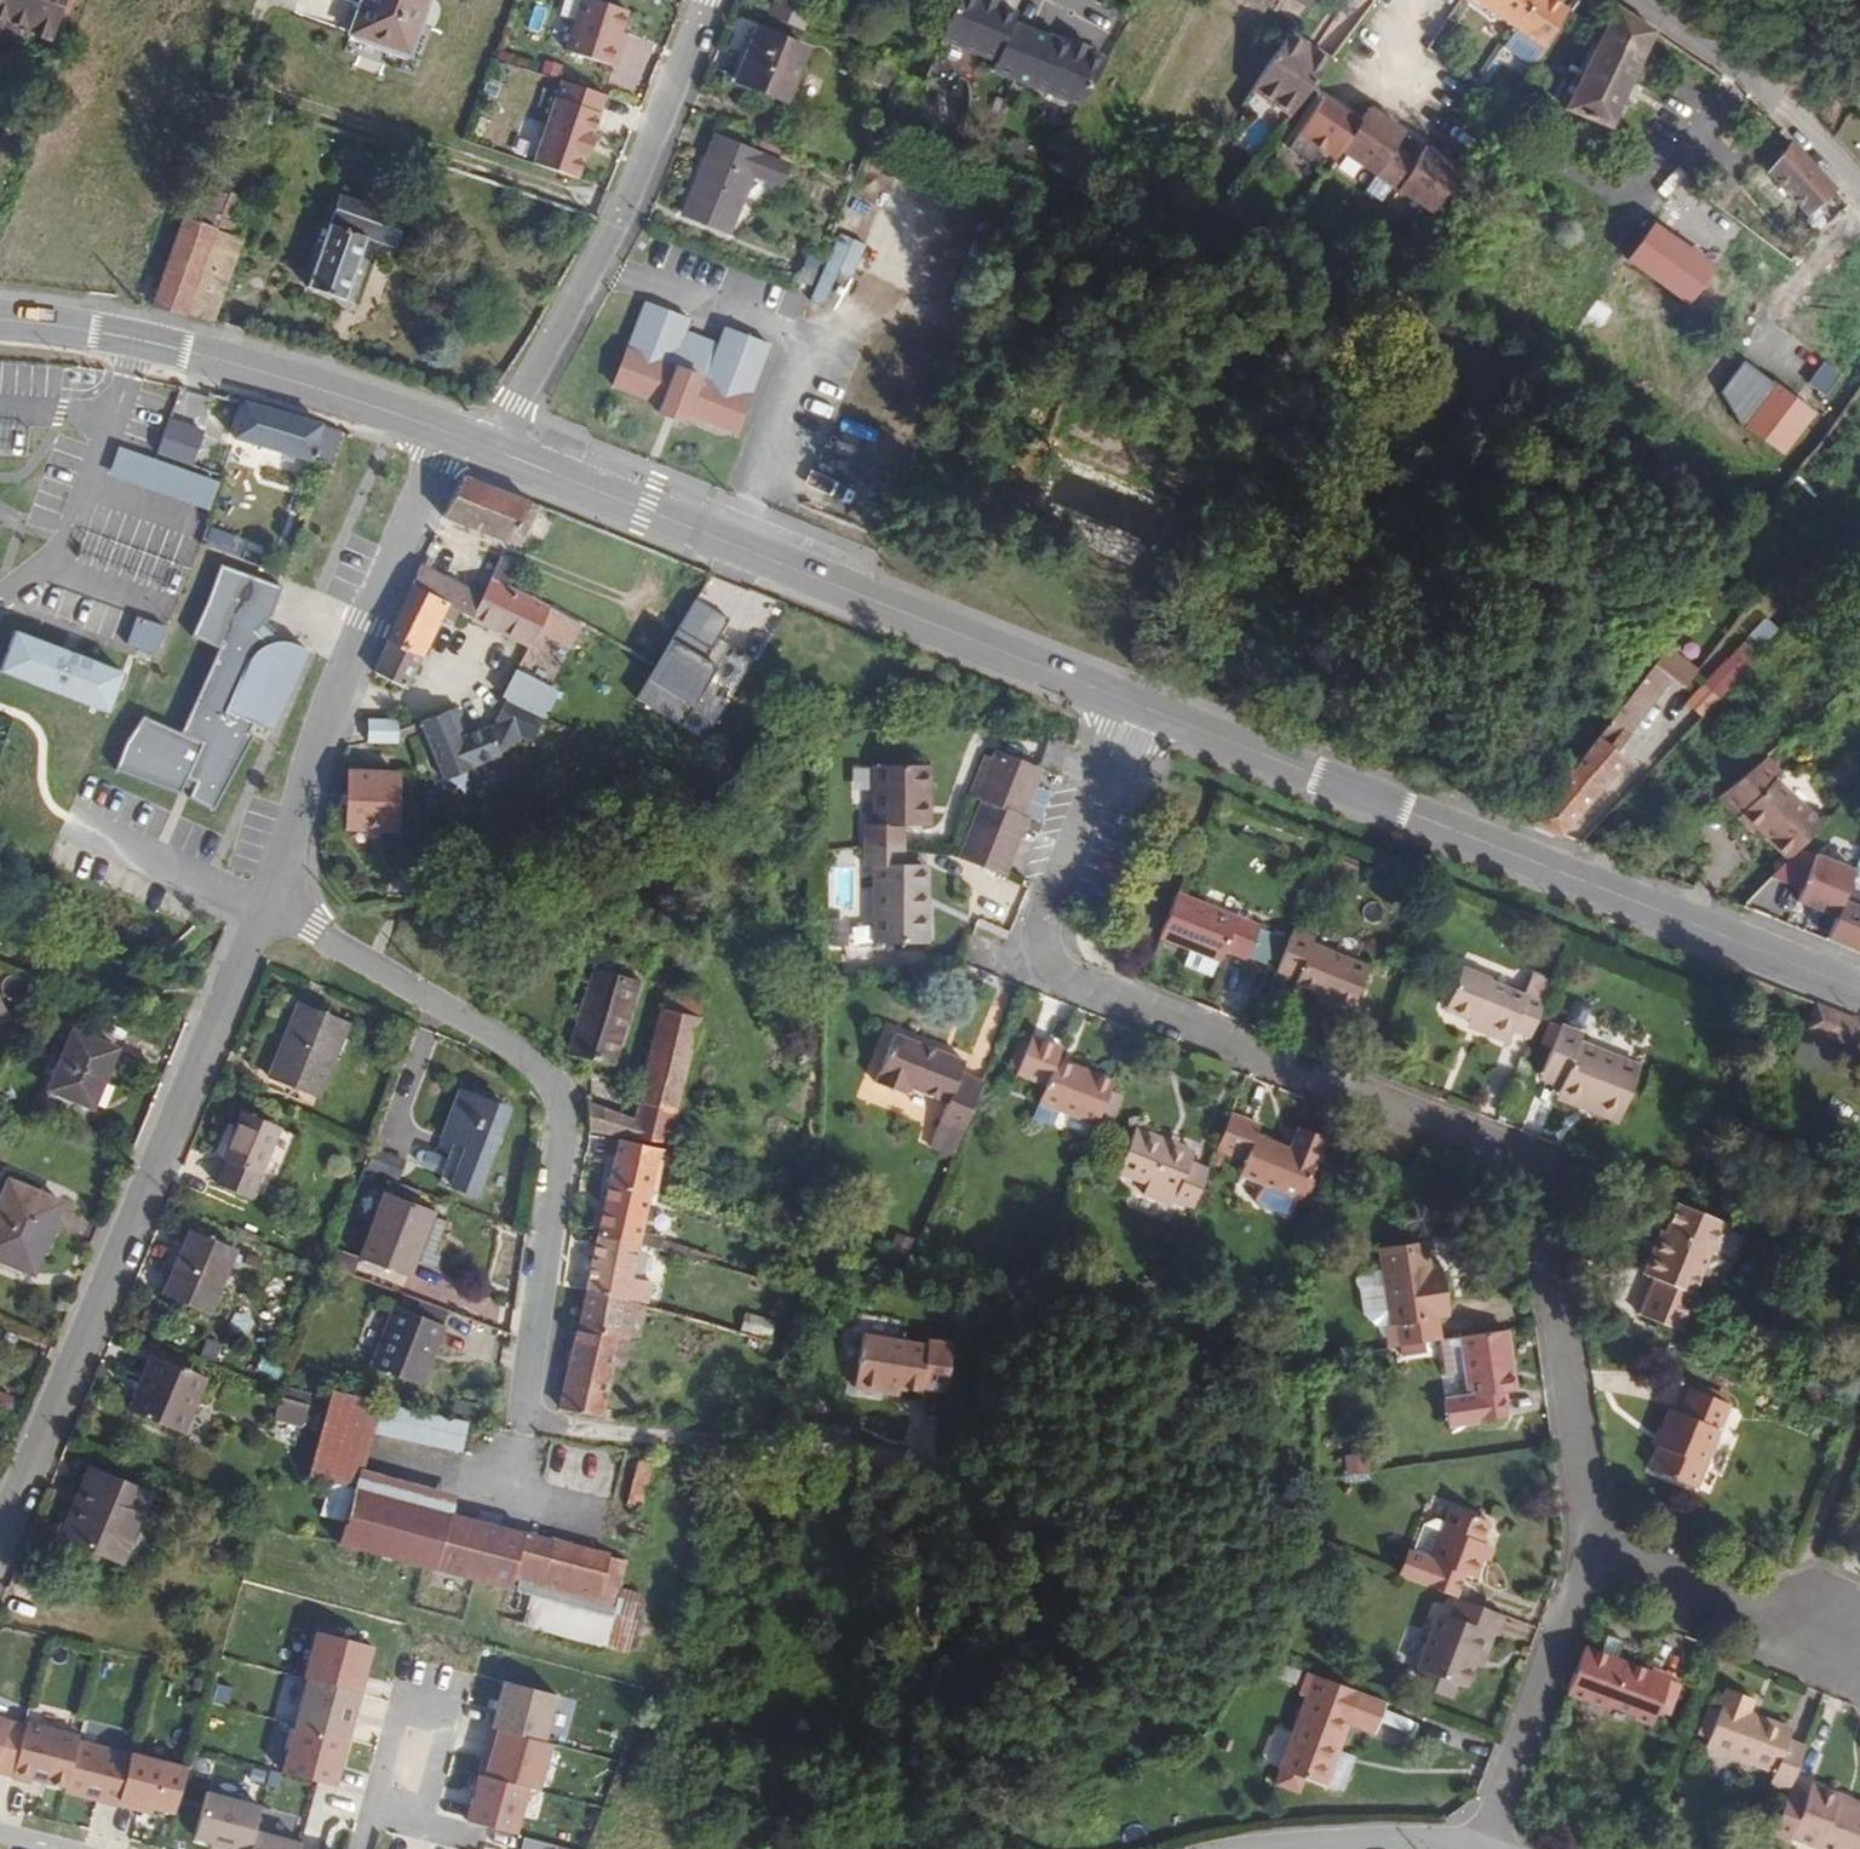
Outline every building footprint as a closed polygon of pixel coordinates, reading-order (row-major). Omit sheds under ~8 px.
[(66,0),(0,0),(0,21),(54,38),(66,0)] [(424,0),(361,0),(350,33),(406,52),(424,0)] [(615,70),(633,7),(607,0),(578,0),(563,55),(615,70)] [(799,0),(774,0),(795,10),(799,0)] [(979,0),(954,0),(940,48),(1002,66),(1014,23),(1018,11),(979,0)] [(1302,0),(1272,0),(1283,7),(1277,15),(1287,22),(1290,18),(1302,0)] [(1540,36),(1564,0),(1488,0),(1540,36)] [(1662,24),(1628,0),(1623,0),(1571,101),(1613,121),(1662,24)] [(1293,107),(1334,48),(1290,18),(1287,22),(1250,78),(1293,107)] [(1101,48),(1014,23),(1002,66),(996,85),(1083,109),(1101,48)] [(784,106),(806,52),(756,32),(735,86),(784,106)] [(1293,107),(1250,78),(1238,96),(1280,124),(1293,107)] [(606,96),(558,82),(533,170),(581,184),(606,96)] [(1426,204),(1455,161),(1420,137),(1410,151),(1389,137),(1399,122),(1363,98),(1354,112),(1318,87),(1283,138),(1319,163),(1334,141),(1426,204)] [(1831,176),(1786,129),(1762,157),(1805,201),(1831,176)] [(727,237),(753,176),(781,188),(791,163),(719,133),(683,218),(727,237)] [(213,305),(235,241),(228,239),(231,229),(227,226),(237,198),(225,194),(211,229),(186,221),(179,219),(146,308),(212,324),(218,307),(213,305)] [(390,252),(399,227),(335,203),(326,228),(365,243),(390,252)] [(344,301),(365,243),(326,228),(304,287),(344,301)] [(811,288),(816,277),(802,271),(797,283),(811,288)] [(734,440),(768,346),(724,328),(719,340),(689,328),(691,321),(644,302),(610,391),(657,411),(656,415),(686,427),(688,423),(734,440)] [(314,457),(323,426),(236,402),(225,437),(223,442),(299,464),(303,454),(314,457)] [(171,417),(157,453),(193,467),(207,431),(171,417)] [(221,480),(121,447),(112,474),(210,510),(221,480)] [(513,540),(530,500),(457,472),(436,516),(502,542),(504,537),(513,540)] [(500,584),(510,561),(499,556),(489,579),(500,584)] [(481,596),(414,565),(405,584),(442,603),(453,608),(472,617),(481,596)] [(276,587),(220,568),(192,637),(222,648),(181,736),(142,721),(124,744),(116,769),(178,795),(186,779),(191,780),(197,782),(188,799),(212,813),(255,735),(267,740),(307,650),(288,643),(269,644),(261,645),(250,635),(263,624),(276,587)] [(540,604),(500,584),(489,579),(481,596),(472,617),(522,642),(529,628),(540,604)] [(436,616),(442,603),(405,584),(382,635),(366,670),(404,687),(436,616)] [(693,598),(674,628),(713,653),(732,623),(693,598)] [(447,622),(453,608),(442,603),(436,616),(447,622)] [(572,622),(540,604),(529,628),(551,640),(558,625),(568,630),(572,622)] [(166,626),(139,615),(129,642),(156,652),(166,626)] [(560,644),(568,630),(558,625),(551,640),(560,644)] [(713,653),(674,628),(630,700),(679,729),(722,658),(713,653)] [(12,633),(0,667),(0,677),(101,712),(115,717),(130,674),(12,633)] [(1755,663),(1737,648),(1683,708),(1700,724),(1755,663)] [(1641,715),(1670,677),(1654,664),(1643,679),(1654,687),(1636,710),(1641,715)] [(536,680),(510,668),(498,694),(502,696),(533,711),(538,699),(529,696),(536,680)] [(1641,715),(1636,710),(1654,687),(1643,679),(1616,714),(1632,727),(1641,715)] [(539,713),(551,688),(536,680),(529,696),(538,699),(533,711),(539,713)] [(505,790),(543,716),(539,713),(533,711),(502,696),(487,732),(465,740),(454,710),(440,715),(461,776),(505,790)] [(1560,839),(1623,760),(1613,751),(1632,727),(1616,714),(1529,827),(1560,839)] [(392,737),(391,715),(362,717),(363,739),(392,737)] [(461,776),(440,715),(410,726),(431,786),(461,776)] [(925,743),(858,745),(860,805),(850,805),(852,826),(852,827),(853,847),(861,846),(864,922),(926,920),(925,883),(920,883),(918,844),(900,845),(900,803),(921,803),(919,782),(927,782),(925,743)] [(1018,818),(1037,769),(1028,766),(991,750),(988,759),(971,799),(978,803),(1018,818)] [(971,799),(988,759),(983,758),(966,798),(971,799)] [(1825,829),(1777,782),(1784,776),(1769,760),(1720,799),(1753,835),(1758,830),(1789,863),(1825,829)] [(391,828),(393,773),(343,771),(341,826),(391,828)] [(928,802),(927,782),(919,782),(921,803),(928,802)] [(1018,841),(1026,821),(1018,818),(978,803),(974,813),(970,823),(1018,841)] [(1003,880),(1018,841),(970,823),(960,848),(955,862),(1003,880)] [(1856,871),(1815,856),(1796,906),(1837,922),(1845,901),(1856,871)] [(428,899),(427,887),(403,887),(403,898),(428,899)] [(1246,959),(1258,929),(1177,897),(1160,939),(1221,963),(1226,951),(1246,959)] [(1845,901),(1837,922),(1828,946),(1859,958),(1859,907),(1845,901)] [(1261,927),(1252,956),(1267,960),(1276,932),(1261,927)] [(1354,1017),(1371,971),(1314,948),(1317,942),(1296,933),(1279,973),(1301,983),(1299,988),(1333,1003),(1331,1007),(1354,1017)] [(607,1062),(632,974),(587,960),(559,1049),(607,1062)] [(1453,990),(1460,970),(1449,965),(1441,985),(1453,990)] [(1533,1002),(1543,979),(1534,975),(1524,998),(1488,983),(1489,981),(1460,970),(1453,990),(1444,1009),(1478,1024),(1475,1030),(1507,1044),(1512,1033),(1527,1039),(1540,1005),(1533,1002)] [(1540,1005),(1549,981),(1543,979),(1533,1002),(1540,1005)] [(666,1136),(695,1010),(657,1002),(660,987),(647,983),(642,1007),(654,1010),(630,1106),(588,1094),(589,1109),(586,1124),(617,1129),(666,1136)] [(312,1089),(338,1011),(288,995),(262,1072),(312,1089)] [(1859,1035),(1859,1021),(1814,1004),(1804,1030),(1854,1049),(1859,1035)] [(1016,1049),(1031,1013),(1020,1008),(1005,1045),(1016,1049)] [(1111,1059),(1057,1037),(1061,1024),(1031,1013),(1016,1049),(1046,1061),(1038,1078),(1095,1101),(1097,1096),(1108,1067),(1111,1059)] [(1638,1072),(1580,1046),(1583,1040),(1559,1030),(1539,1079),(1560,1089),(1558,1094),(1594,1110),(1592,1114),(1616,1125),(1638,1072)] [(98,1118),(123,1056),(77,1037),(52,1100),(98,1118)] [(957,1076),(962,1064),(895,1037),(874,1087),(904,1099),(907,1091),(946,1107),(928,1151),(950,1160),(981,1086),(957,1076)] [(1108,1100),(1119,1072),(1108,1067),(1097,1096),(1108,1100)] [(510,1109),(460,1091),(443,1139),(456,1144),(442,1183),(476,1197),(510,1109)] [(1312,1138),(1254,1115),(1258,1105),(1228,1094),(1215,1127),(1243,1138),(1238,1152),(1297,1175),(1312,1138)] [(1594,1110),(1558,1094),(1556,1099),(1592,1114),(1594,1110)] [(1187,1141),(1192,1129),(1135,1105),(1117,1149),(1173,1172),(1172,1177),(1192,1185),(1206,1149),(1187,1141)] [(240,1195),(268,1126),(233,1112),(215,1157),(219,1159),(209,1183),(240,1195)] [(560,1399),(608,1408),(632,1299),(647,1302),(653,1275),(637,1271),(643,1248),(667,1255),(670,1245),(705,1254),(706,1248),(695,1246),(696,1242),(662,1232),(663,1228),(647,1224),(651,1206),(666,1208),(670,1190),(659,1185),(669,1137),(666,1136),(617,1129),(560,1399)] [(68,1204),(10,1182),(0,1209),(0,1262),(39,1277),(68,1204)] [(439,1241),(452,1204),(385,1182),(361,1249),(408,1265),(419,1234),(439,1241)] [(1697,1295),(1714,1253),(1717,1255),(1729,1224),(1678,1204),(1658,1250),(1654,1249),(1644,1273),(1654,1277),(1639,1314),(1685,1332),(1699,1295),(1697,1295)] [(1445,1295),(1440,1246),(1427,1247),(1424,1221),(1374,1226),(1383,1304),(1386,1304),(1389,1328),(1438,1322),(1443,1321),(1440,1295),(1445,1295)] [(205,1312),(230,1248),(182,1228),(156,1293),(205,1312)] [(776,1284),(779,1274),(763,1269),(760,1279),(776,1284)] [(441,1310),(446,1294),(401,1279),(395,1295),(441,1310)] [(421,1371),(441,1310),(395,1295),(375,1356),(421,1371)] [(1389,1328),(1386,1304),(1383,1304),(1375,1305),(1378,1330),(1389,1328)] [(1511,1371),(1505,1312),(1460,1318),(1464,1360),(1466,1377),(1438,1380),(1441,1405),(1503,1398),(1500,1373),(1511,1371)] [(765,1334),(767,1323),(737,1313),(734,1326),(765,1334)] [(1464,1360),(1460,1318),(1443,1321),(1438,1322),(1442,1362),(1464,1360)] [(945,1381),(953,1342),(864,1326),(854,1377),(880,1382),(881,1376),(898,1379),(921,1383),(921,1378),(945,1381)] [(186,1443),(210,1379),(156,1358),(141,1399),(134,1396),(125,1419),(186,1443)] [(897,1386),(898,1379),(881,1376),(880,1382),(897,1386)] [(375,1426),(382,1396),(331,1386),(310,1471),(322,1475),(316,1500),(355,1510),(348,1538),(440,1561),(452,1509),(361,1486),(375,1426)] [(308,1420),(313,1401),(284,1390),(280,1409),(308,1420)] [(1694,1492),(1728,1407),(1692,1391),(1681,1417),(1671,1413),(1662,1434),(1667,1436),(1661,1452),(1652,1475),(1694,1492)] [(0,1395),(0,1407),(10,1411),(14,1401),(0,1395)] [(472,1438),(478,1414),(382,1396),(375,1426),(471,1445),(472,1438)] [(1661,1452),(1667,1436),(1662,1434),(1659,1433),(1653,1448),(1661,1452)] [(645,1500),(657,1451),(644,1448),(632,1496),(645,1500)] [(121,1567),(149,1498),(87,1472),(58,1541),(121,1567)] [(631,1554),(452,1509),(440,1561),(475,1570),(516,1580),(518,1574),(620,1600),(624,1583),(631,1554)] [(1475,1579),(1487,1545),(1482,1543),(1489,1525),(1449,1511),(1444,1525),(1429,1562),(1411,1555),(1408,1555),(1398,1578),(1442,1595),(1451,1571),(1475,1579)] [(1429,1562),(1444,1525),(1433,1520),(1422,1526),(1411,1555),(1429,1562)] [(617,1630),(629,1585),(624,1583),(620,1600),(518,1574),(516,1580),(475,1570),(469,1597),(617,1630)] [(1472,1666),(1484,1632),(1495,1636),(1498,1637),(1505,1618),(1446,1596),(1417,1673),(1420,1674),(1455,1687),(1463,1691),(1472,1666)] [(1483,1671),(1495,1636),(1484,1632),(1472,1666),(1483,1671)] [(314,1633),(303,1687),(356,1698),(358,1698),(370,1645),(314,1633)] [(1611,1661),(1615,1644),(1599,1636),(1593,1654),(1611,1661)] [(1593,1654),(1581,1650),(1580,1656),(1564,1696),(1603,1710),(1605,1707),(1624,1714),(1623,1717),(1647,1726),(1653,1712),(1664,1681),(1611,1661),(1593,1654)] [(1449,1704),(1455,1687),(1420,1674),(1413,1690),(1449,1704)] [(1325,1789),(1348,1726),(1373,1736),(1385,1704),(1308,1676),(1299,1697),(1306,1701),(1276,1787),(1297,1794),(1303,1781),(1325,1789)] [(1660,1714),(1672,1683),(1664,1681),(1653,1712),(1660,1714)] [(555,1693),(503,1682),(491,1735),(544,1746),(555,1693)] [(293,1731),(347,1743),(356,1698),(303,1687),(293,1731)] [(1787,1790),(1802,1750),(1783,1743),(1787,1731),(1743,1714),(1747,1701),(1723,1691),(1715,1710),(1704,1738),(1700,1746),(1769,1774),(1765,1785),(1786,1793),(1787,1790)] [(1704,1738),(1715,1710),(1705,1706),(1694,1734),(1704,1738)] [(0,1720),(0,1747),(9,1723),(0,1720)] [(0,1747),(0,1774),(10,1778),(29,1729),(10,1722),(9,1723),(0,1747)] [(1274,1725),(1267,1760),(1281,1763),(1288,1728),(1274,1725)] [(77,1739),(29,1729),(17,1785),(65,1795),(66,1793),(77,1739)] [(291,1731),(281,1779),(337,1791),(347,1743),(293,1731),(291,1731)] [(544,1746),(491,1735),(481,1784),(528,1794),(537,1795),(547,1747),(544,1746)] [(127,1749),(77,1739),(66,1793),(115,1804),(127,1749)] [(185,1762),(127,1749),(115,1804),(113,1813),(171,1825),(185,1762)] [(1331,1784),(1344,1789),(1356,1754),(1343,1749),(1331,1784)] [(518,1841),(528,1794),(481,1784),(474,1782),(464,1830),(518,1841)] [(1833,1804),(1835,1798),(1807,1787),(1803,1797),(1787,1790),(1786,1793),(1768,1841),(1784,1847),(1786,1840),(1814,1848),(1859,1848),(1859,1813),(1833,1804)] [(1835,1798),(1833,1804),(1859,1813),(1859,1804),(1835,1798)] [(192,1846),(207,1848),(250,1848),(254,1831),(258,1811),(202,1799),(192,1846)] [(254,1831),(250,1848),(298,1848),(300,1841),(254,1831)]
